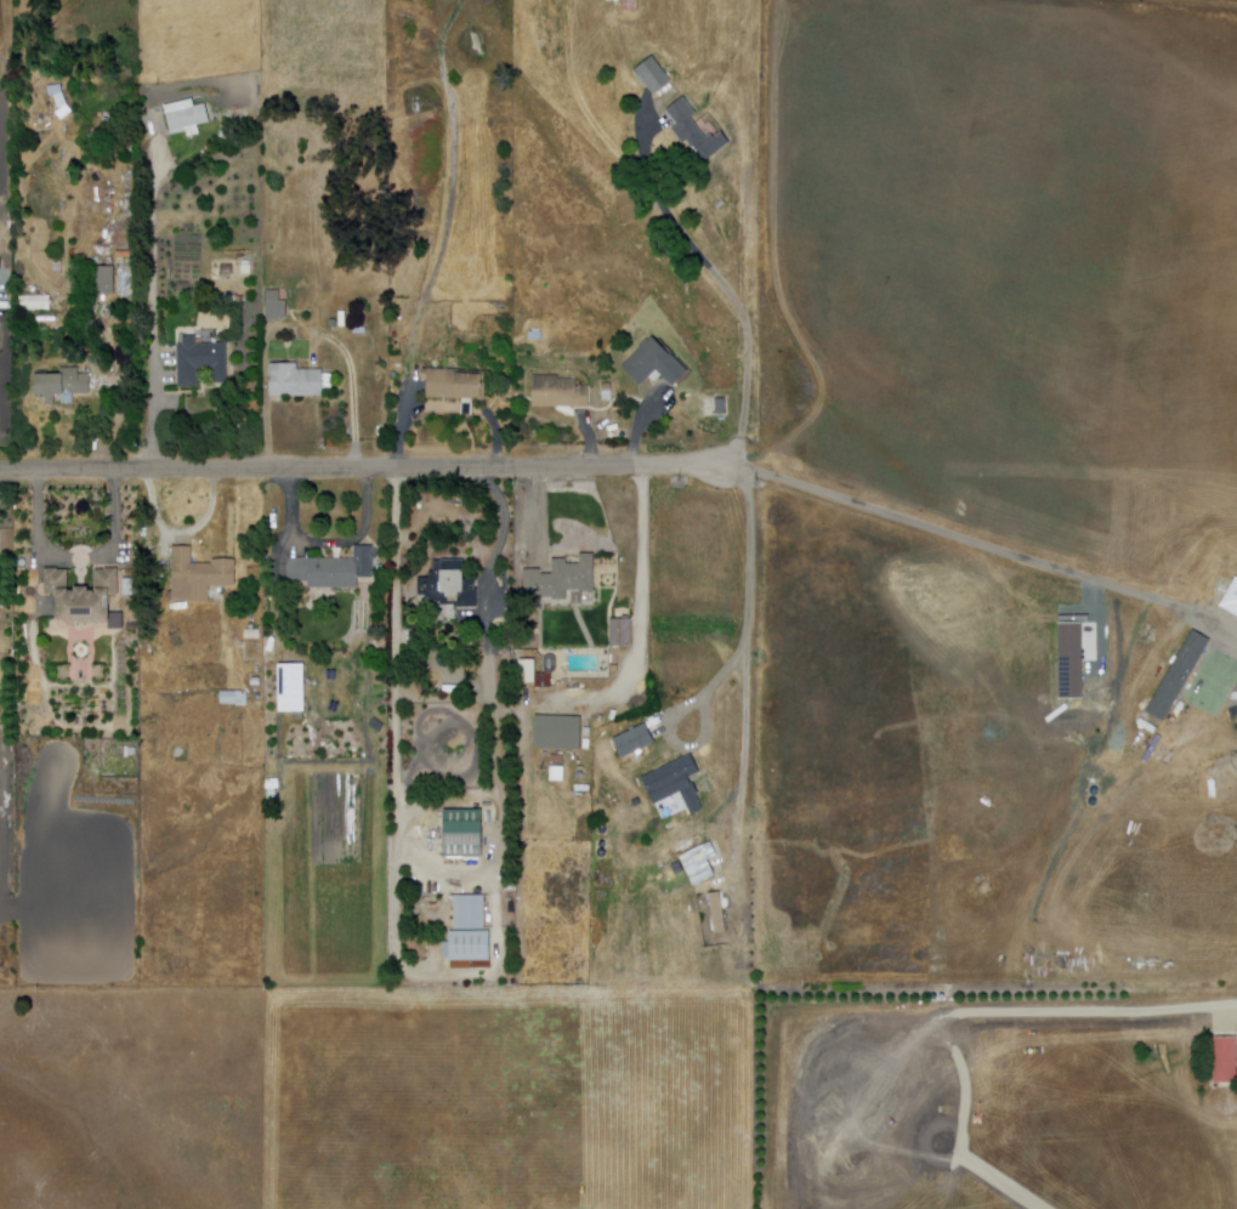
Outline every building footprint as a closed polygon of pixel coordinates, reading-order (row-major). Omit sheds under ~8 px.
[(614,2),(614,0),(639,0),(639,12),(622,11),(623,2),(614,2)] [(654,96),(635,72),(653,57),(673,81),(654,96)] [(705,164),(690,142),(686,144),(674,127),(679,125),(669,110),(687,97),(699,114),(693,119),(708,138),(714,134),(716,137),(724,132),(732,144),(705,164)] [(171,134),(166,115),(165,108),(194,101),(195,108),(206,106),(210,125),(171,134)] [(0,237),(0,302),(10,302),(10,237),(0,237)] [(252,262),(251,277),(242,276),(242,262),(252,262)] [(116,295),(128,295),(128,266),(116,266),(116,295)] [(114,296),(91,296),(91,267),(114,267),(114,296)] [(280,322),(267,322),(267,293),(280,293),(280,302),(288,302),(288,319),(280,319),(280,322)] [(19,296),(52,297),(51,311),(19,310),(19,296)] [(180,388),(178,345),(183,345),(183,337),(197,336),(197,345),(227,344),(228,385),(214,385),(214,369),(198,369),(198,388),(180,388)] [(674,387),(657,371),(642,386),(624,369),(653,337),(688,373),(674,387)] [(324,397),(271,398),(271,364),(299,364),(299,370),(323,370),(324,397)] [(56,407),(45,405),(46,397),(35,397),(35,375),(64,375),(64,369),(79,369),(79,375),(90,375),(90,395),(72,395),(72,401),(63,401),(63,396),(56,396),(56,407)] [(484,402),(426,398),(427,382),(422,381),(422,370),(429,369),(487,373),(484,402)] [(591,408),(572,408),(533,408),(533,376),(560,376),(560,380),(577,380),(578,387),(590,387),(590,405),(591,408)] [(603,393),(603,385),(611,384),(612,392),(603,393)] [(716,413),(716,397),(727,398),(727,413),(716,413)] [(359,589),(310,588),(310,581),(289,581),(289,558),(356,560),(356,546),(374,546),(374,550),(379,550),(379,560),(375,560),(375,578),(359,578),(359,589)] [(210,602),(191,601),(169,601),(169,592),(174,592),(174,547),(193,547),(193,563),(214,563),(214,561),(234,561),(234,586),(210,586),(210,602)] [(540,607),(527,607),(527,575),(554,575),(554,561),(567,561),(567,566),(580,566),(580,555),(595,555),(595,594),(581,591),(567,591),(567,601),(554,601),(554,598),(540,598),(540,607)] [(478,608),(455,609),(455,606),(441,606),(441,602),(430,602),(430,598),(426,598),(426,595),(419,595),(419,578),(431,578),(430,572),(435,572),(435,561),(465,561),(465,580),(476,580),(476,589),(478,589),(478,608)] [(44,571),(70,571),(70,590),(95,590),(95,568),(119,568),(119,600),(113,600),(113,613),(124,613),(124,630),(109,630),(109,625),(56,625),(56,596),(44,596),(44,571)] [(1236,612),(1236,589),(1233,587),(1223,605),(1236,612)] [(632,648),(611,648),(611,620),(632,620),(632,648)] [(1164,722),(1146,713),(1161,686),(1176,659),(1193,630),(1212,641),(1195,670),(1180,697),(1164,722)] [(521,660),(537,660),(537,683),(521,683),(521,660)] [(278,665),(306,665),(306,686),(314,686),(314,702),(306,703),(306,713),(279,713),(278,665)] [(245,691),(216,691),(216,705),(245,705),(245,691)] [(537,715),(585,717),(583,754),(535,751),(537,715)] [(646,725),(657,744),(626,760),(615,740),(646,725)] [(685,757),(696,778),(687,783),(691,790),(657,807),(642,779),(685,757)] [(446,808),(489,810),(488,861),(444,859),(446,808)] [(714,844),(721,858),(711,863),(717,878),(696,889),(681,858),(714,844)] [(705,893),(705,934),(719,934),(719,893),(705,893)] [(710,896),(724,893),(728,935),(715,936),(710,896)] [(458,897),(488,897),(487,932),(496,932),(496,964),(442,963),(442,932),(456,932),(458,897)] [(1215,1038),(1236,1038),(1236,1085),(1215,1085),(1215,1038)]
